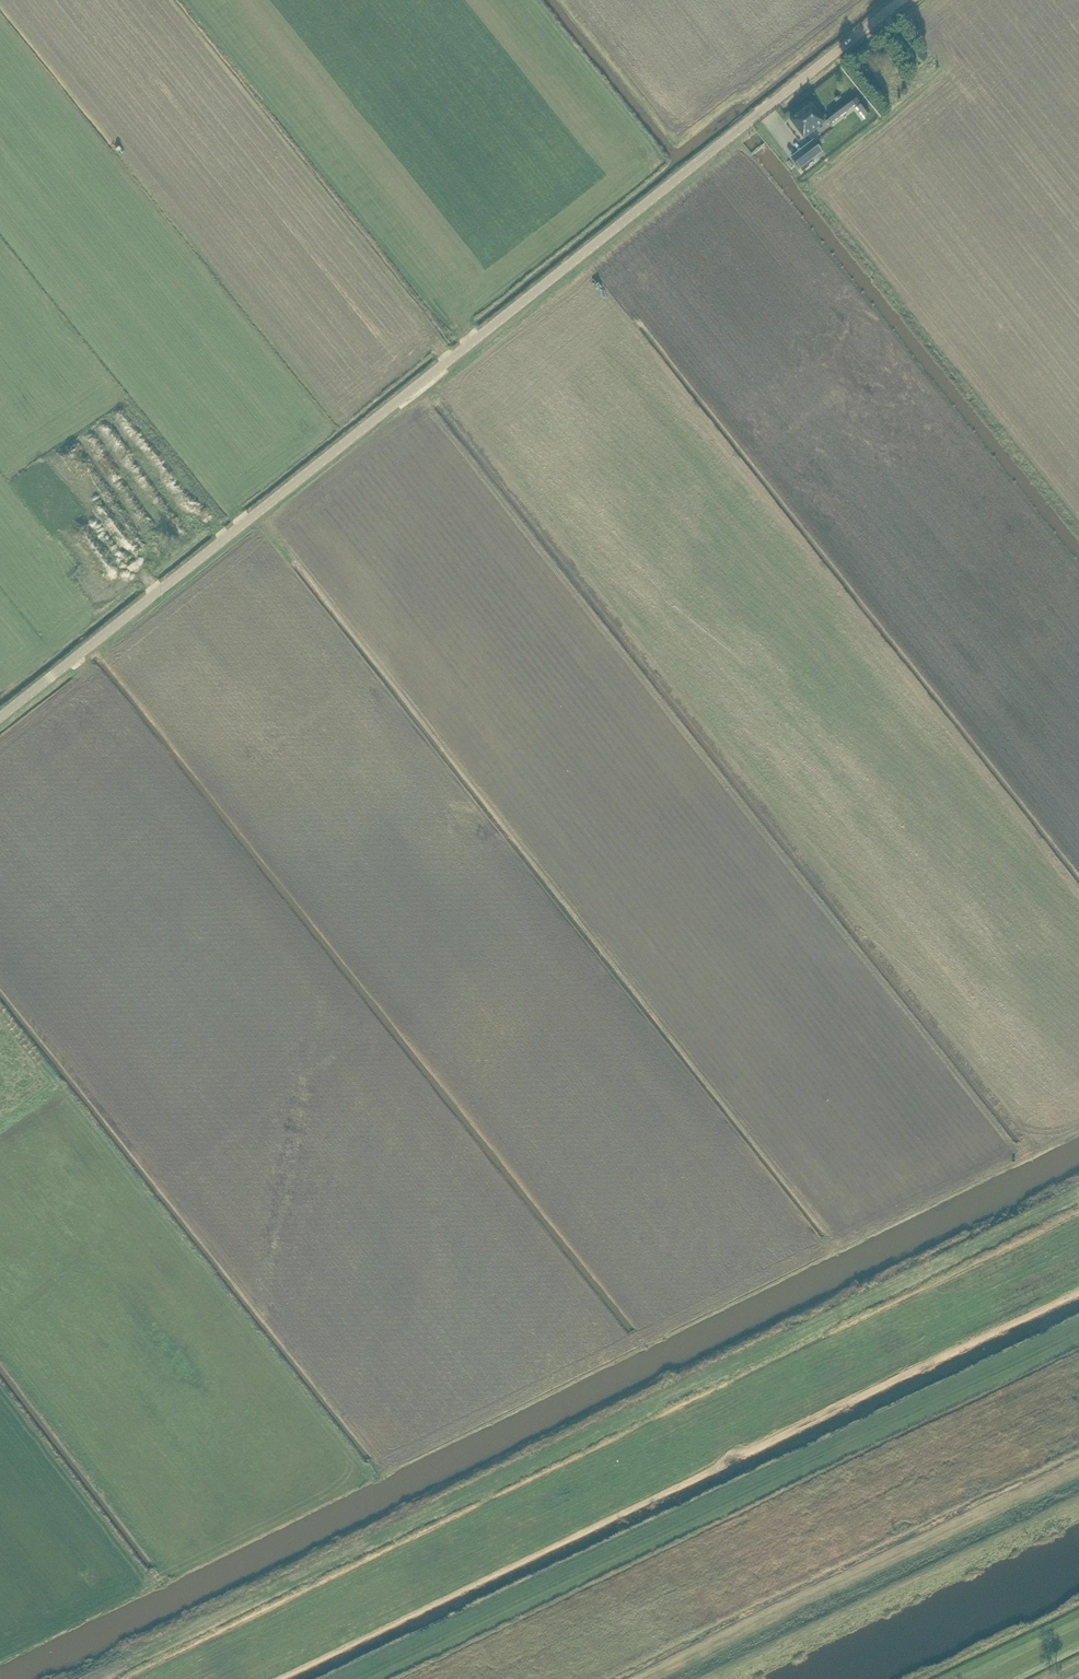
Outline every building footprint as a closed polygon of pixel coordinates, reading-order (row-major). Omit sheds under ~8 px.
[(922,64),(927,60),(920,50),(914,54),(922,64)] [(811,106),(790,122),(803,139),(824,123),(811,106)] [(809,146),(791,159),(799,170),(817,157),(809,146)]
